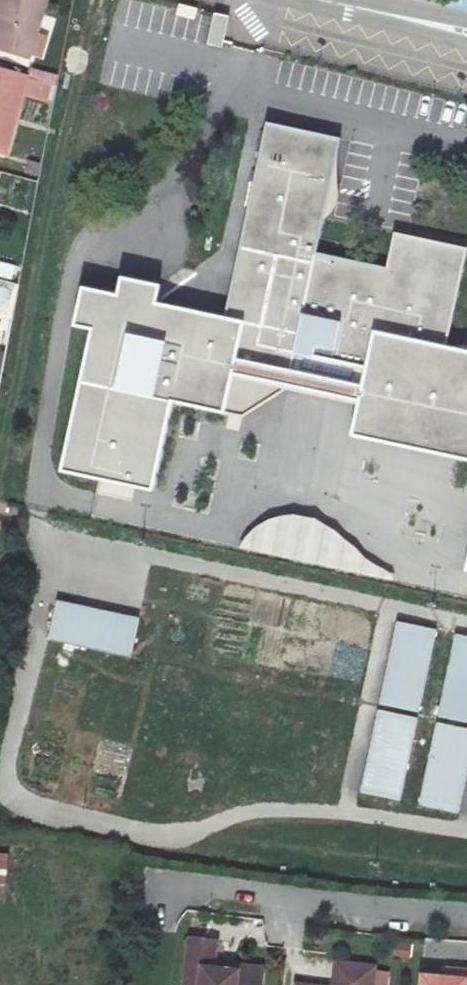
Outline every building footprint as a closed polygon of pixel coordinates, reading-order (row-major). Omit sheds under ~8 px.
[(0,37),(0,50),(32,59),(48,0),(0,0),(0,13),(6,15),(0,37)] [(223,48),(230,18),(215,15),(209,45),(223,48)] [(0,71),(0,151),(6,153),(22,93),(26,77),(0,71)] [(26,77),(22,93),(47,99),(51,83),(26,77)] [(446,347),(466,255),(466,249),(393,233),(386,267),(316,252),(341,140),(269,124),(225,319),(155,304),(158,288),(121,280),(117,298),(82,290),(74,327),(93,332),(61,472),(150,492),(171,402),(242,418),(289,385),(360,401),(352,436),(466,461),(466,352),(446,347)] [(180,230),(172,280),(207,286),(215,236),(180,230)] [(247,537),(241,549),(394,583),(395,573),(387,572),(368,561),(356,550),(336,532),(317,521),(298,516),(286,516),(271,520),(256,528),(247,537)] [(299,650),(309,605),(272,597),(263,642),(299,650)] [(141,620),(57,602),(50,639),(133,657),(141,620)] [(356,701),(373,618),(332,609),(315,692),(356,701)] [(380,705),(419,713),(436,631),(397,623),(380,705)] [(458,635),(441,719),(466,724),(466,637),(458,635)] [(298,656),(258,647),(248,694),(288,702),(298,656)] [(418,721),(379,712),(362,793),(401,801),(418,721)] [(466,775),(466,730),(438,723),(419,810),(458,818),(466,775)] [(6,896),(8,853),(0,852),(0,895),(6,896)] [(394,957),(411,959),(413,942),(396,940),(394,957)] [(268,979),(219,973),(219,967),(222,945),(196,943),(191,984),(267,984),(268,979)] [(375,969),(337,964),(334,984),(372,984),(375,969)] [(269,974),(219,967),(219,973),(268,979),(269,974)] [(441,971),(440,980),(416,976),(415,984),(466,984),(466,975),(441,971)]
